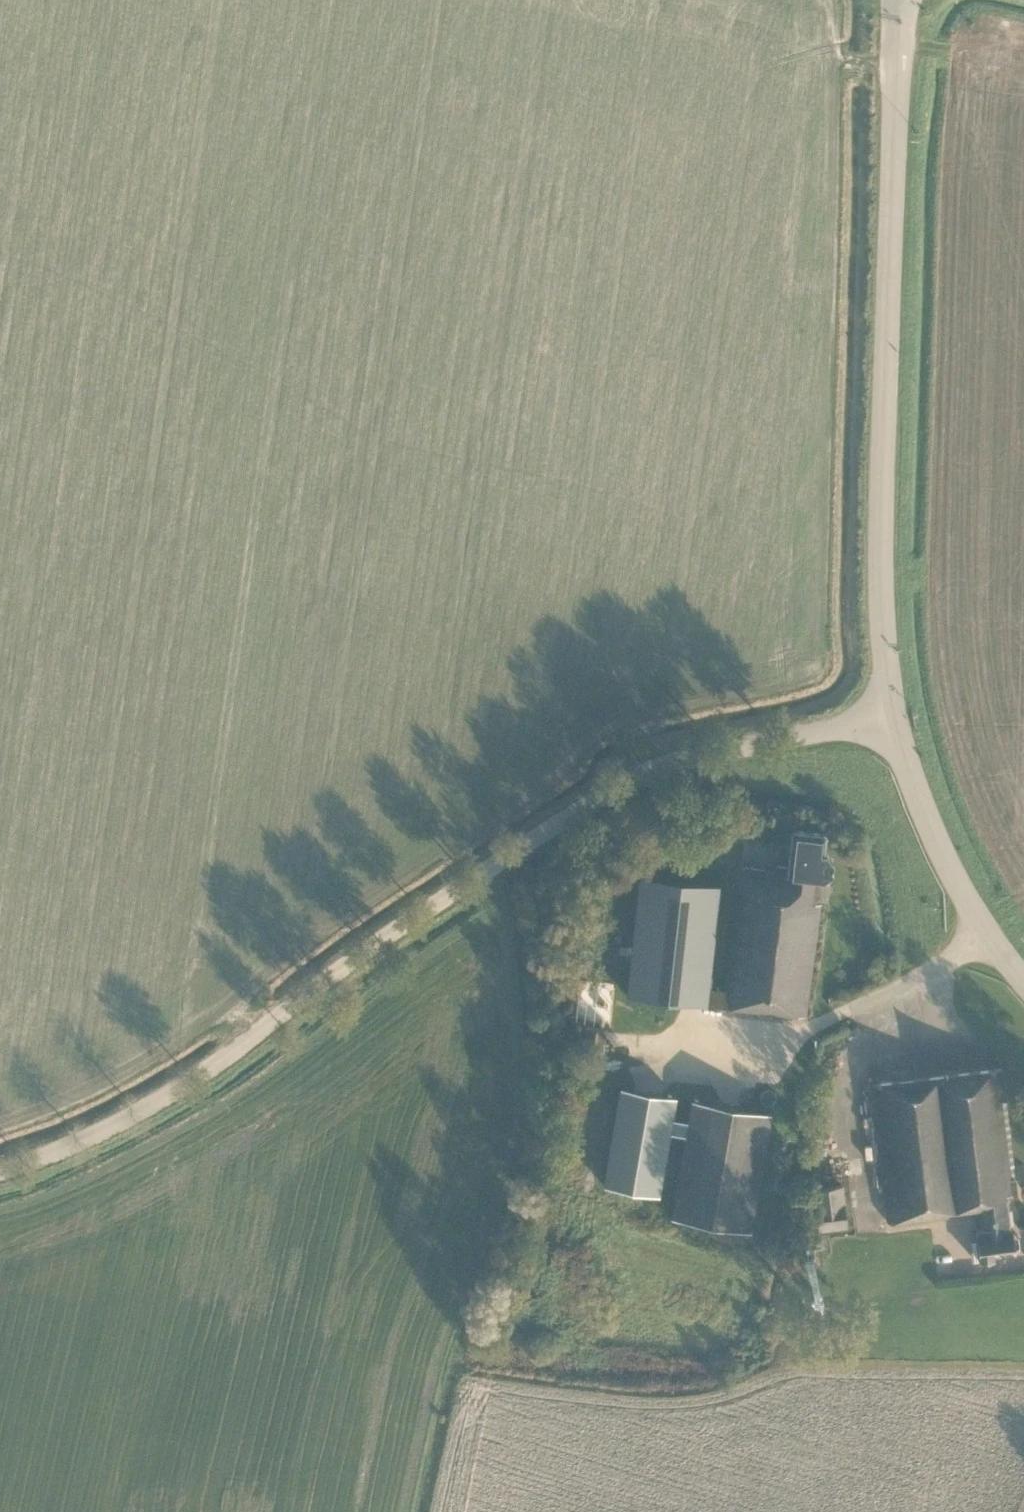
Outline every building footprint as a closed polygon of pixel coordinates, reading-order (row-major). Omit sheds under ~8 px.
[(826,895),(826,894),(828,879),(822,878),(823,872),(830,867),(831,856),(827,847),(824,847),(826,829),(795,825),(792,848),(790,862),(777,860),(777,866),(742,861),(725,992),(718,991),(734,876),(659,867),(642,993),(807,1013),(822,901),(816,900),(813,894),(826,895)] [(605,998),(593,998),(592,1015),(604,1015),(605,998)] [(1014,1246),(1019,1242),(1018,1232),(1011,1229),(1006,1194),(1019,1193),(1004,1065),(874,1081),(891,1223),(980,1212),(982,1226),(978,1226),(979,1237),(974,1238),(976,1256),(996,1253),(997,1251),(1014,1249),(1014,1246)] [(671,1130),(686,1132),(689,1118),(673,1115),(677,1094),(621,1084),(604,1183),(660,1192),(671,1130)] [(750,1228),(771,1109),(692,1096),(689,1118),(686,1132),(672,1213),(750,1228)] [(849,1225),(844,1185),(816,1189),(821,1229),(849,1225)]
